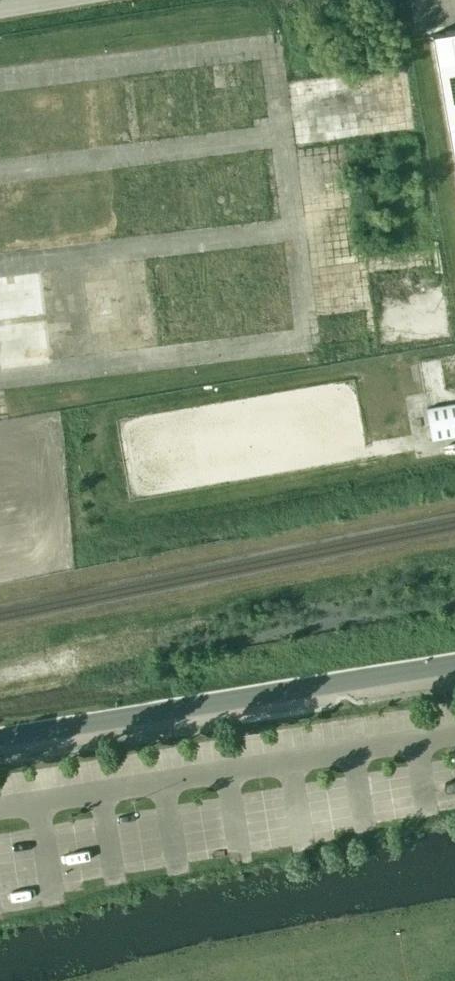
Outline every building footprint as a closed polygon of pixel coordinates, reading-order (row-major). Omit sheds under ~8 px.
[(431,33),(432,35),(454,170),(454,29),(431,33)] [(413,127),(405,68),(289,83),(297,143),(413,127)] [(39,270),(0,275),(0,319),(45,313),(39,270)] [(256,285),(243,285),(242,298),(255,299),(256,285)] [(45,318),(0,324),(0,363),(1,368),(50,362),(45,318)] [(426,407),(432,439),(454,435),(454,402),(426,407)]
